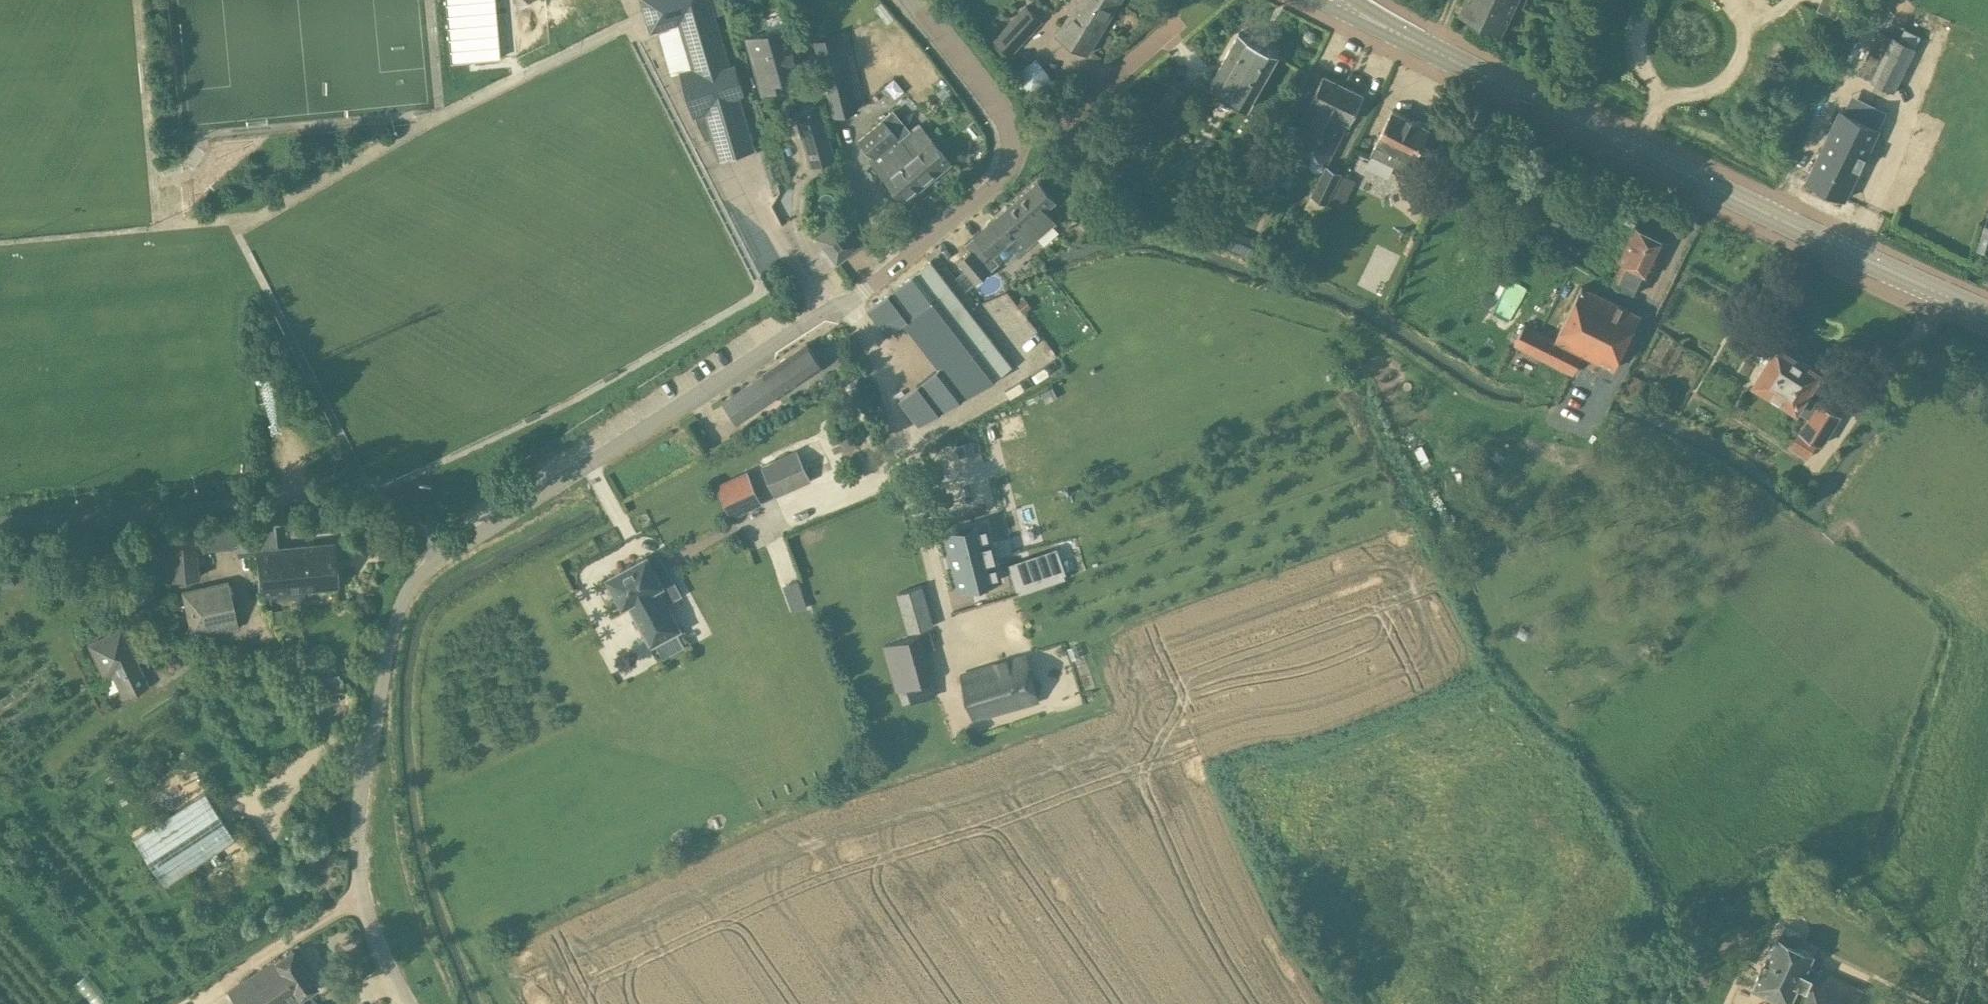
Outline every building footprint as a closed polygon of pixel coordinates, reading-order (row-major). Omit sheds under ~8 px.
[(494,0),(445,0),(451,62),(499,58),(494,0)] [(711,0),(642,0),(651,32),(660,29),(662,37),(661,37),(673,75),(681,73),(695,116),(705,113),(720,159),(755,149),(739,96),(744,94),(736,64),(731,65),(711,0)] [(716,15),(719,14),(726,12),(722,0),(712,0),(716,15)] [(1058,34),(1088,53),(1121,0),(1079,0),(1058,34)] [(1459,12),(1502,32),(1517,0),(1465,0),(1459,12)] [(1883,0),(1865,0),(1863,4),(1878,11),(1883,0)] [(993,40),(1010,56),(1043,21),(1026,5),(993,40)] [(786,26),(748,37),(764,92),(787,86),(785,78),(800,74),(786,26)] [(1240,32),(1209,86),(1248,108),(1279,54),(1240,32)] [(838,34),(814,41),(834,115),(858,109),(838,34)] [(1892,36),(1872,80),(1894,91),(1915,46),(1892,36)] [(1311,152),(1344,85),(1323,75),(1309,103),(1311,104),(1292,142),(1311,152)] [(1189,93),(1171,83),(1155,114),(1173,124),(1189,93)] [(943,100),(953,92),(947,84),(936,92),(943,100)] [(1363,95),(1344,85),(1311,152),(1329,160),(1348,122),(1349,122),(1363,95)] [(819,104),(796,111),(812,165),(835,158),(819,104)] [(911,153),(902,142),(900,140),(911,130),(894,109),(881,119),(882,120),(859,139),(863,145),(860,147),(865,153),(868,150),(874,157),(871,160),(905,201),(951,162),(930,137),(911,153)] [(1840,109),(1806,180),(1845,199),(1880,128),(1840,109)] [(1372,154),(1389,162),(1407,171),(1429,128),(1393,110),(1372,154)] [(1258,170),(1274,178),(1288,149),(1272,141),(1258,170)] [(1312,193),(1328,201),(1335,187),(1343,172),(1327,164),(1312,193)] [(1344,173),(1329,202),(1343,208),(1356,179),(1344,173)] [(975,236),(993,257),(1016,236),(1026,247),(1055,221),(1045,211),(1057,201),(1039,180),(975,236)] [(841,217),(815,236),(837,265),(862,245),(841,217)] [(1619,260),(1623,262),(1613,281),(1638,293),(1647,274),(1651,275),(1667,242),(1636,227),(1619,260)] [(959,261),(976,283),(989,272),(972,250),(959,261)] [(888,334),(905,321),(940,368),(901,399),(919,423),(997,376),(1012,366),(932,262),(931,261),(869,309),(888,334)] [(1526,323),(1515,344),(1574,373),(1584,353),(1614,368),(1640,315),(1583,286),(1557,338),(1526,323)] [(722,401),(737,422),(741,420),(778,395),(779,396),(823,366),(807,343),(763,373),(764,373),(722,401)] [(1777,344),(1753,382),(1808,417),(1800,430),(1823,444),(1841,415),(1819,401),(1818,402),(1811,397),(1809,390),(1821,371),(1777,344)] [(798,450),(765,466),(778,495),(812,479),(798,450)] [(747,470),(717,484),(732,518),(763,504),(747,470)] [(947,533),(961,589),(1000,579),(986,523),(947,533)] [(168,548),(151,549),(153,580),(170,579),(200,577),(196,533),(167,535),(168,548)] [(333,542),(256,549),(260,592),(283,590),(284,596),(303,594),(302,588),(337,585),(333,542)] [(1055,547),(1031,555),(1011,562),(1020,592),(1041,585),(1065,577),(1055,547)] [(57,548),(57,560),(73,560),(73,549),(57,548)] [(621,570),(608,577),(623,605),(628,603),(651,645),(679,630),(657,588),(662,585),(647,556),(633,564),(633,563),(621,570)] [(796,612),(812,606),(802,579),(786,585),(796,612)] [(192,601),(185,603),(192,629),(199,627),(201,635),(238,627),(228,582),(191,590),(192,601)] [(909,638),(884,645),(897,691),(934,680),(920,634),(932,631),(938,629),(924,584),(896,592),(909,638)] [(88,644),(104,677),(112,673),(123,697),(148,686),(120,629),(88,644)] [(1026,656),(961,674),(973,718),(1039,700),(1026,656)] [(205,792),(132,839),(163,886),(236,839),(205,792)] [(1753,986),(1789,1003),(1790,1003),(1792,1003),(1856,1003),(1863,990),(1809,963),(1814,953),(1796,944),(1801,933),(1784,925),(1779,936),(1777,935),(1753,986)] [(237,1003),(288,1003),(317,985),(293,948),(228,991),(237,1003)]
